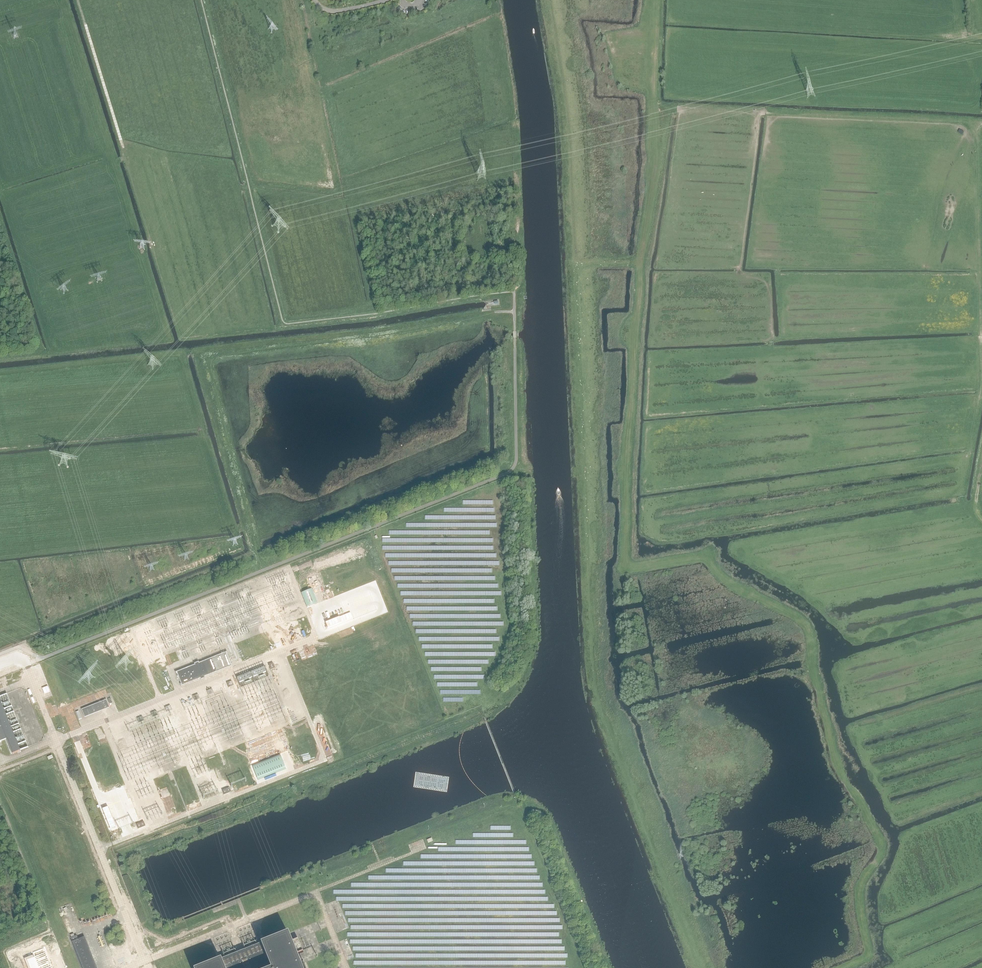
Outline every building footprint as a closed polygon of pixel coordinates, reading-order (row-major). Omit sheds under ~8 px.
[(292,632),(301,628),(298,620),(289,624),(292,632)] [(195,664),(195,665),(177,673),(182,685),(200,678),(201,679),(204,678),(204,676),(231,666),(226,653),(199,664),(198,663),(195,664)] [(237,678),(241,687),(268,676),(264,667),(237,678)] [(6,739),(12,754),(20,751),(20,752),(21,751),(20,749),(18,744),(13,732),(11,726),(6,714),(4,708),(0,699),(0,742),(6,739)] [(81,709),(85,717),(109,708),(106,699),(81,709)] [(296,954),(302,951),(298,940),(292,942),(288,933),(288,932),(261,943),(220,960),(199,967),(302,967),(296,954)] [(70,938),(82,967),(97,967),(84,937),(78,939),(76,935),(70,938)] [(27,959),(30,967),(39,967),(38,967),(34,956),(27,959)]
